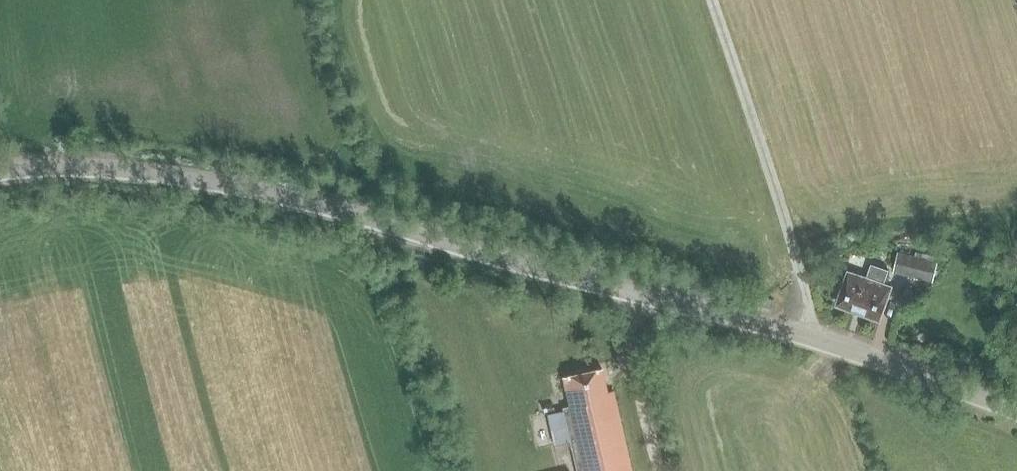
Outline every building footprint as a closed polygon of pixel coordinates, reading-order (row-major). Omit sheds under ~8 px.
[(937,261),(897,251),(892,273),(932,282),(937,261)] [(886,305),(892,287),(884,284),(889,271),(871,265),(867,278),(848,271),(842,287),(844,287),(838,305),(879,319),(884,304),(886,305)] [(612,391),(606,393),(601,370),(562,379),(568,406),(562,408),(576,470),(630,470),(612,391)] [(542,405),(544,414),(554,411),(552,403),(542,405)]
